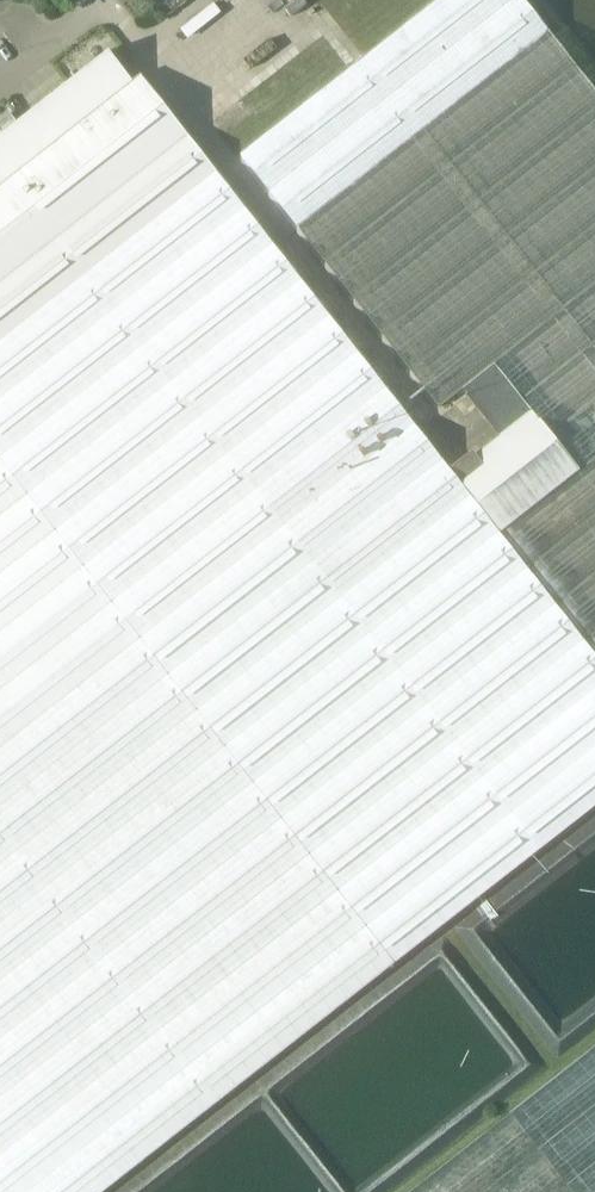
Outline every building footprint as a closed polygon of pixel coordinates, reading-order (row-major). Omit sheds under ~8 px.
[(594,644),(594,89),(525,0),(437,0),(240,154),(440,407),(463,389),(495,364),(534,413),(580,471),(506,529),(594,644)] [(0,137),(0,1191),(103,1191),(594,806),(594,652),(457,473),(231,190),(217,171),(141,75),(133,81),(110,51),(18,123),(11,114),(0,122),(0,130),(3,134),(0,137)] [(580,471),(534,413),(495,364),(463,389),(502,438),(460,471),(506,529),(580,471)] [(410,1191),(594,1191),(594,1046),(410,1191)]
